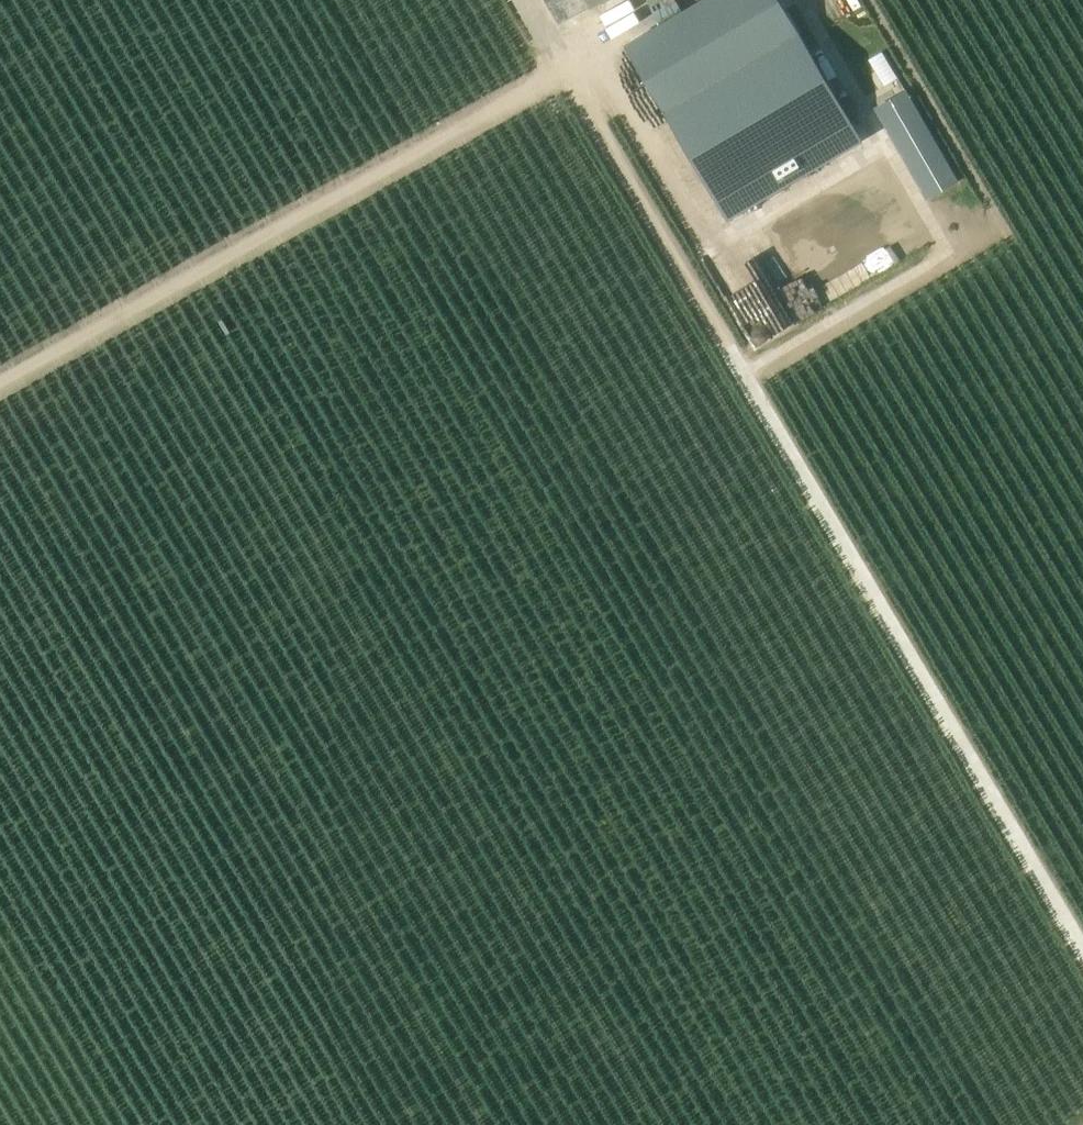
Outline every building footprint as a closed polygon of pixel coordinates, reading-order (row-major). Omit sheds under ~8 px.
[(591,7),(606,0),(567,0),(573,13),(590,5),(591,7)] [(846,148),(777,0),(680,0),(616,30),(703,215),(846,148)] [(877,142),(911,205),(940,190),(906,126),(877,142)]
